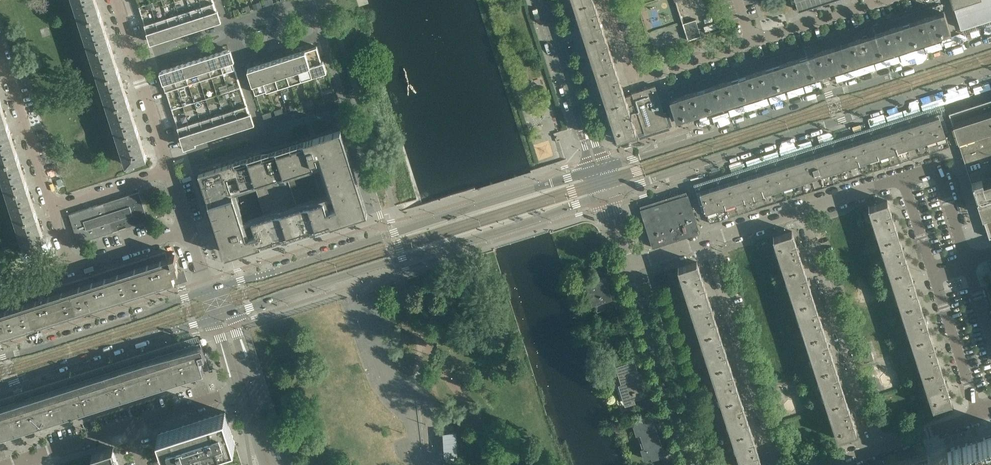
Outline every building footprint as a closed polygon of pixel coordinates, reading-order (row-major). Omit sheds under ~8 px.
[(97,1),(96,0),(74,0),(80,20),(101,14),(97,1)] [(213,0),(137,0),(144,23),(156,20),(168,16),(179,12),(191,9),(202,5),(214,1),(213,0)] [(596,4),(594,0),(589,0),(575,4),(585,38),(605,32),(596,4)] [(799,10),(828,0),(796,0),(799,10)] [(961,28),(990,18),(990,0),(952,0),(961,28)] [(220,20),(216,10),(214,1),(202,5),(208,24),(220,20)] [(208,24),(202,5),(191,9),(197,28),(208,24)] [(877,55),(943,34),(951,31),(944,11),(942,11),(940,6),(937,7),(937,5),(935,6),(935,5),(674,89),(673,90),(673,92),(671,93),(672,98),(670,99),(677,119),(877,55)] [(197,28),(191,9),(179,12),(185,31),(197,28)] [(185,31),(179,12),(168,16),(174,35),(185,31)] [(110,42),(106,30),(101,14),(80,20),(89,49),(110,42)] [(174,35),(168,16),(156,20),(162,39),(174,35)] [(701,35),(696,19),(683,23),(688,39),(701,35)] [(162,39),(156,20),(144,23),(151,42),(162,39)] [(615,65),(606,37),(605,32),(585,38),(596,71),(615,65)] [(119,71),(115,59),(110,42),(89,49),(98,78),(119,71)] [(322,60),(317,46),(305,49),(313,74),(327,70),(324,60),(322,60)] [(235,68),(233,60),(235,59),(231,48),(217,52),(224,71),(235,68)] [(313,74),(305,49),(294,53),(302,78),(313,74)] [(224,71),(217,52),(206,56),(212,75),(224,71)] [(302,78),(294,53),(282,57),(290,82),(302,78)] [(212,75),(206,56),(194,60),(201,79),(212,75)] [(290,82),(282,57),(271,60),(279,85),(290,82)] [(201,79),(194,60),(183,64),(189,83),(201,79)] [(279,85),(271,60),(259,64),(267,89),(279,85)] [(189,83),(183,64),(171,67),(177,86),(189,83)] [(267,89),(259,64),(248,68),(256,93),(267,89)] [(637,133),(637,132),(625,97),(615,65),(596,71),(618,139),(619,138),(618,138),(636,132),(636,133),(637,133)] [(177,86),(171,67),(160,71),(166,90),(177,86)] [(247,104),(235,68),(224,71),(212,75),(201,79),(189,83),(177,86),(166,90),(178,126),(189,122),(201,119),(212,115),(224,111),(235,108),(247,104)] [(129,100),(125,88),(119,71),(98,78),(108,107),(129,100)] [(668,125),(657,89),(655,85),(633,93),(633,94),(625,97),(637,132),(639,131),(644,130),(645,133),(668,125)] [(5,116),(7,115),(6,111),(4,111),(0,99),(0,131),(9,128),(5,116)] [(953,124),(972,118),(985,114),(990,112),(990,99),(949,112),(953,124)] [(138,128),(134,116),(129,100),(108,107),(117,135),(138,128)] [(255,122),(251,111),(249,112),(247,104),(235,108),(241,127),(255,122)] [(282,107),(274,110),(276,116),(284,113),(282,107)] [(241,127),(235,108),(224,111),(230,130),(241,127)] [(230,130),(224,111),(212,115),(218,134),(230,130)] [(271,111),(262,114),(264,119),(272,117),(271,111)] [(985,114),(988,122),(984,123),(983,122),(975,124),(972,118),(953,124),(972,183),(981,211),(982,211),(990,208),(990,112),(985,114)] [(949,146),(945,132),(948,131),(948,132),(948,131),(944,119),(944,118),(943,118),(942,114),(939,115),(921,121),(920,121),(930,152),(949,146)] [(988,122),(985,114),(972,118),(975,124),(983,122),(984,123),(988,122)] [(218,134),(212,115),(201,119),(207,138),(218,134)] [(207,138),(201,119),(189,122),(195,142),(196,141),(207,138)] [(710,223),(930,152),(920,121),(919,122),(909,125),(700,192),(710,223)] [(195,142),(189,122),(178,126),(184,147),(196,143),(196,141),(195,142)] [(331,219),(331,221),(364,211),(364,208),(357,187),(358,187),(346,149),(345,149),(338,128),(338,127),(305,138),(264,152),(263,151),(202,171),(222,233),(219,234),(222,245),(226,244),(229,254),(313,227),(312,225),(331,219)] [(14,144),(16,144),(15,139),(13,140),(9,128),(0,131),(0,162),(18,156),(14,144)] [(147,157),(143,145),(138,128),(117,135),(126,164),(128,163),(128,165),(136,163),(135,161),(147,157)] [(24,173),(26,173),(24,168),(22,169),(18,156),(0,162),(0,171),(7,192),(28,185),(24,173)] [(37,214),(33,202),(35,201),(33,197),(31,197),(28,185),(7,192),(16,221),(37,214)] [(147,220),(143,205),(138,191),(119,197),(123,211),(120,212),(124,227),(147,220)] [(700,232),(688,193),(640,209),(653,247),(700,232)] [(124,227),(120,212),(123,211),(119,197),(104,202),(113,231),(124,227)] [(899,234),(894,220),(896,219),(894,214),(892,215),(888,200),(868,206),(879,240),(899,234)] [(113,231),(104,202),(91,206),(96,220),(101,235),(113,231)] [(96,220),(91,206),(69,213),(73,227),(96,220)] [(981,211),(988,236),(990,235),(990,208),(981,211)] [(46,243),(42,230),(44,230),(43,225),(41,226),(37,214),(16,221),(25,250),(46,243)] [(101,235),(96,220),(73,227),(78,242),(101,235)] [(803,265),(799,251),(800,250),(799,245),(797,246),(792,231),(773,237),(784,271),(803,265)] [(909,267),(905,253),(906,253),(905,248),(903,248),(899,234),(879,240),(890,274),(909,267)] [(181,278),(179,270),(175,259),(177,259),(175,253),(170,255),(168,256),(166,251),(46,289),(48,297),(40,300),(38,293),(41,292),(41,291),(0,304),(0,335),(181,278)] [(708,295),(704,281),(705,281),(704,276),(702,276),(697,262),(678,268),(683,282),(689,301),(708,295)] [(814,298),(809,284),(811,283),(809,278),(808,279),(803,265),(784,271),(791,292),(795,304),(814,298)] [(920,301),(915,287),(917,286),(915,281),(914,282),(909,267),(890,274),(901,307),(920,301)] [(613,298),(605,275),(584,281),(592,304),(595,303),(597,310),(610,306),(607,300),(613,298)] [(719,329),(714,315),(716,314),(714,309),(713,310),(708,295),(689,301),(695,320),(700,335),(719,329)] [(825,331),(820,317),(822,317),(820,312),(818,312),(814,298),(795,304),(798,315),(806,337),(825,331)] [(931,334),(926,320),(928,319),(926,314),(924,315),(920,301),(901,307),(911,340),(931,334)] [(729,362),(725,348),(727,347),(725,342),(723,343),(719,329),(700,335),(704,349),(710,368),(729,362)] [(835,365),(831,351),(832,350),(831,345),(829,345),(825,331),(806,337),(812,356),(816,371),(835,365)] [(941,367),(937,353),(938,353),(937,348),(935,348),(931,334),(911,340),(922,373),(941,367)] [(204,374),(203,371),(204,370),(204,369),(209,368),(209,369),(210,369),(203,347),(202,345),(200,342),(195,343),(24,398),(26,405),(23,406),(19,407),(17,401),(0,406),(0,440),(26,431),(24,428),(25,427),(24,423),(27,422),(32,421),(33,425),(34,425),(35,428),(204,374)] [(874,358),(871,350),(862,353),(864,361),(874,358)] [(645,392),(641,380),(634,359),(615,365),(619,375),(613,377),(615,385),(621,383),(627,401),(633,399),(642,396),(643,396),(644,395),(645,394),(645,393),(645,392)] [(740,395),(736,381),(737,381),(736,376),(734,376),(729,362),(710,368),(716,386),(721,401),(740,395)] [(846,398),(841,384),(843,383),(842,378),(840,379),(835,365),(816,371),(819,380),(827,404),(846,398)] [(952,401),(947,386),(949,386),(947,381),(946,381),(941,367),(922,373),(933,408),(952,401)] [(751,429),(746,414),(748,414),(746,409),(745,409),(740,395),(721,401),(726,416),(732,435),(751,429)] [(857,432),(852,417),(854,417),(852,411),(850,412),(846,398),(827,404),(834,426),(838,438),(857,432)] [(212,451),(236,443),(225,411),(158,433),(168,464),(210,464),(204,448),(210,447),(211,451),(212,451)] [(664,452),(658,433),(653,416),(634,422),(645,458),(664,452)] [(757,448),(759,447),(757,442),(755,443),(751,429),(732,435),(738,453),(742,464),(755,464),(762,463),(757,448)] [(454,432),(443,433),(445,456),(456,455),(454,432)] [(947,449),(952,464),(990,464),(990,435),(947,449)] [(113,448),(114,448),(113,447),(92,454),(93,456),(94,455),(97,464),(119,464),(113,448)] [(928,455),(896,464),(931,464),(928,455)]
